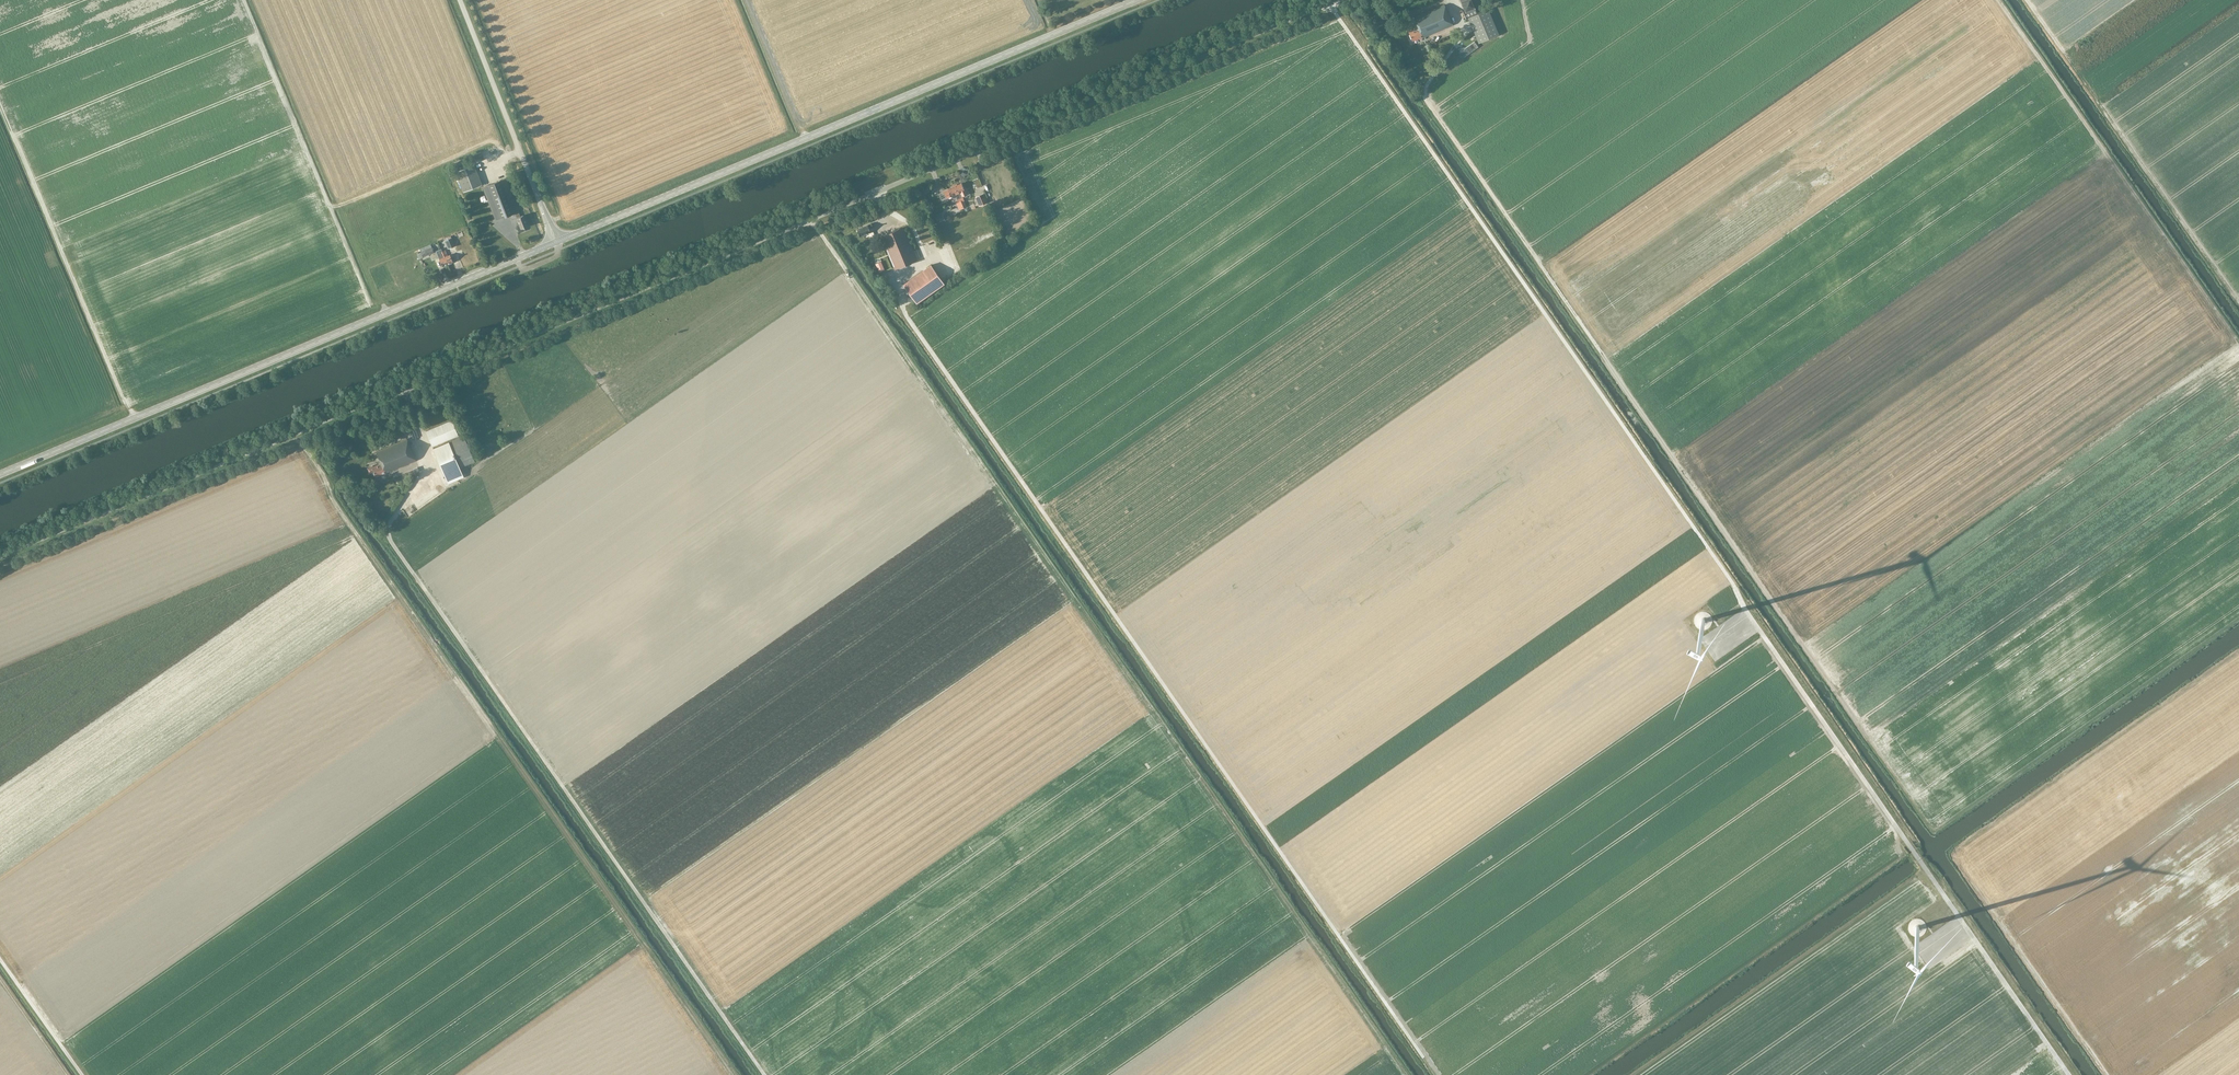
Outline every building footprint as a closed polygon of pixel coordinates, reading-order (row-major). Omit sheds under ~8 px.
[(1478,14),(1475,8),(1476,8),(1472,0),(1460,0),(1466,13),(1468,18),(1478,43),(1499,34),(1489,9),(1478,14)] [(1419,39),(1427,36),(1453,25),(1444,4),(1415,17),(1419,28),(1409,32),(1413,41),(1418,38),(1419,39)] [(482,184),(474,164),(455,171),(463,192),(482,184)] [(506,178),(483,187),(496,220),(515,213),(519,224),(517,225),(517,226),(519,231),(520,232),(523,231),(524,229),(524,228),(528,226),(523,215),(521,216),(506,178)] [(2161,184),(2165,190),(2169,188),(2166,182),(2161,184)] [(955,186),(964,207),(966,206),(964,201),(963,196),(967,194),(965,189),(962,183),(955,186)] [(962,203),(964,207),(955,186),(944,191),(945,194),(940,196),(943,202),(948,200),(948,198),(951,196),(951,197),(952,197),(953,198),(954,198),(955,198),(956,198),(959,205),(962,203)] [(988,202),(984,193),(975,197),(979,206),(988,202)] [(871,231),(870,229),(873,227),(872,223),(857,229),(860,236),(871,231)] [(918,260),(904,227),(881,236),(895,270),(918,260)] [(445,240),(449,248),(455,245),(452,237),(445,240)] [(432,247),(431,247),(430,245),(423,248),(424,250),(422,251),(424,256),(426,255),(427,256),(434,252),(432,247)] [(442,251),(448,264),(453,262),(450,254),(448,256),(445,250),(442,251)] [(448,264),(442,251),(439,252),(442,258),(439,259),(442,266),(448,264)] [(885,270),(881,261),(876,263),(880,272),(885,270)] [(903,284),(917,304),(945,284),(931,264),(903,284)] [(426,431),(432,447),(459,435),(452,419),(426,431)] [(459,467),(474,460),(463,434),(432,447),(447,482),(462,476),(459,467)] [(374,471),(376,476),(382,474),(382,475),(416,460),(408,439),(377,452),(382,463),(374,467),(373,465),(368,468),(371,472),(374,471)]
